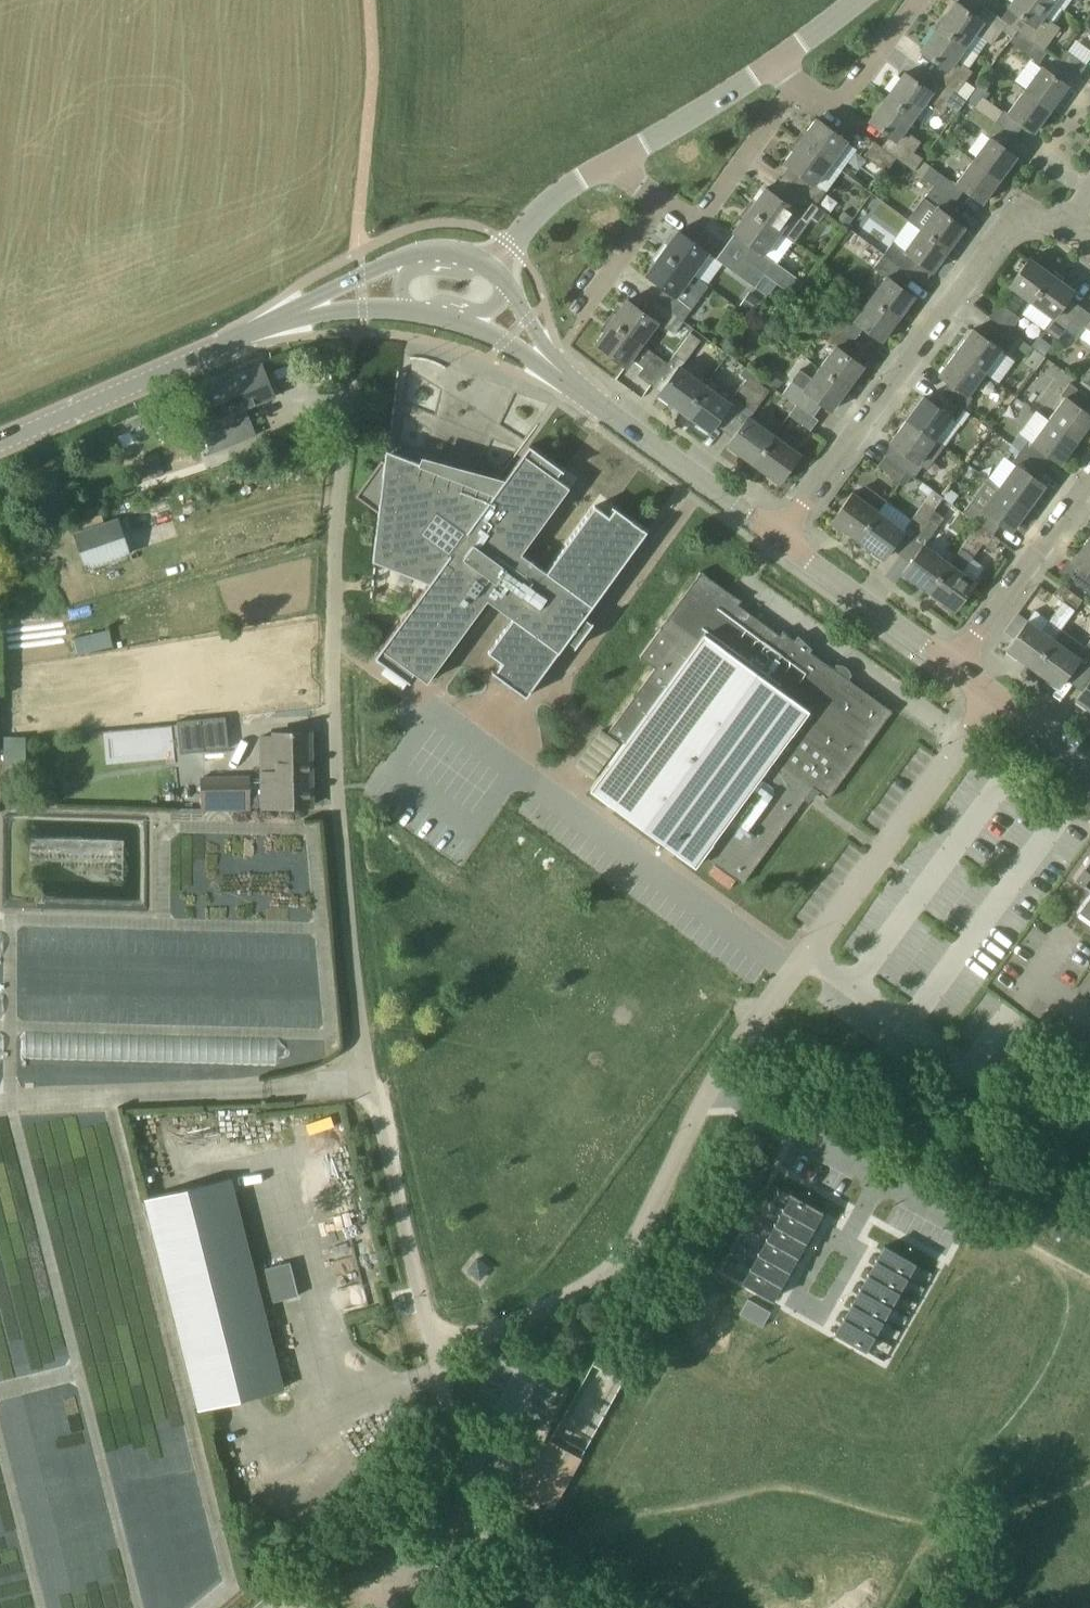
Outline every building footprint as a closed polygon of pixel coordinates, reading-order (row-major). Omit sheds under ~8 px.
[(1009,7),(1030,22),(1021,34),(1044,51),(1044,50),(1060,28),(1044,16),(1054,2),(1051,0),(1014,0),(1009,7)] [(1009,23),(1001,17),(985,6),(977,17),(956,2),(939,26),(966,46),(975,33),(992,46),(1009,23)] [(1017,29),(1010,24),(1007,29),(1013,34),(1017,29)] [(934,76),(957,93),(973,71),(969,68),(956,59),(966,46),(939,26),(921,51),(942,65),(934,76)] [(1010,41),(1039,64),(1047,53),(1044,51),(1021,34),(1017,31),(1010,41)] [(1066,50),(1059,60),(1080,76),(1087,65),(1066,50)] [(1042,66),(1040,69),(1025,89),(1052,109),(1069,86),(1042,66)] [(925,87),(905,73),(887,98),(913,117),(923,104),(940,116),(948,106),(957,113),(966,100),(967,99),(957,93),(934,76),(925,87)] [(975,107),(997,123),(1005,112),(983,96),(988,88),(979,82),(974,90),(967,99),(976,106),(975,107)] [(1025,89),(1008,113),(1034,133),(1052,109),(1025,89)] [(897,158),(905,164),(914,171),(922,160),(923,159),(914,152),(921,142),(904,130),(913,117),(887,98),(870,121),(890,136),(882,147),(897,158)] [(975,107),(967,118),(988,134),(987,136),(990,137),(973,160),(1000,180),(1017,156),(1007,149),(1015,137),(997,123),(975,107)] [(847,141),(834,132),(816,118),(800,141),(831,163),(847,141)] [(815,205),(816,204),(825,191),(815,185),(831,163),(800,141),(784,162),(805,178),(796,190),(815,205)] [(897,158),(875,142),(865,156),(887,172),(897,158)] [(922,160),(914,171),(923,178),(931,167),(922,160)] [(973,160),(956,184),(964,190),(983,203),(1000,180),(973,160)] [(931,167),(923,178),(933,186),(956,201),(962,192),(931,167)] [(956,201),(933,186),(924,198),(938,208),(922,229),(949,249),(965,227),(946,214),(956,201)] [(816,204),(815,205),(796,190),(786,203),(766,188),(750,210),(780,232),(781,231),(794,242),(811,219),(818,224),(826,212),(816,204)] [(750,210),(734,232),(754,246),(744,259),(777,284),(778,285),(794,296),(804,283),(774,261),(764,253),(780,232),(750,210)] [(852,216),(846,211),(840,219),(847,223),(852,216)] [(922,229),(905,251),(893,242),(883,255),(905,271),(915,258),(933,271),(949,249),(922,229)] [(709,253),(678,230),(662,253),(693,275),(709,253)] [(655,301),(677,317),(683,321),(692,308),(708,286),(693,275),(662,253),(646,274),(665,288),(655,301)] [(883,255),(874,268),(887,277),(871,298),(899,319),(914,297),(896,284),(905,271),(883,255)] [(1052,274),(1030,258),(1010,286),(1031,302),(1052,274)] [(777,284),(744,259),(735,272),(768,297),(777,284)] [(1065,329),(1081,307),(1068,298),(1074,290),(1052,274),(1031,302),(1053,317),(1044,330),(1058,340),(1065,329)] [(759,300),(749,292),(741,303),(751,311),(759,300)] [(899,319),(871,298),(855,320),(842,311),(833,324),(855,340),(864,328),(882,341),(899,319)] [(642,344),(658,322),(668,329),(677,317),(655,301),(646,313),(627,300),(611,322),(642,344)] [(998,301),(988,315),(1010,331),(1020,317),(1015,314),(1002,304),(998,301)] [(1065,329),(1080,339),(1089,328),(1089,329),(1089,314),(1081,307),(1065,329)] [(642,344),(611,322),(595,344),(626,366),(632,359),(643,368),(638,375),(652,385),(668,363),(642,344)] [(820,368),(848,388),(864,366),(846,353),(855,340),(833,324),(823,337),(836,346),(820,368)] [(1000,350),(1005,353),(1013,342),(991,326),(983,337),(973,329),(956,352),(984,373),(1000,350)] [(684,413),(705,384),(682,367),(701,341),(691,333),(668,364),(677,370),(659,394),(684,413)] [(956,352),(939,375),(949,382),(941,394),(964,410),(972,399),(968,395),(984,373),(956,352)] [(1045,357),(1026,388),(1055,405),(1073,374),(1045,357)] [(262,364),(204,389),(206,395),(193,400),(203,425),(216,420),(218,424),(231,420),(228,411),(275,395),(262,364)] [(814,397),(832,410),(848,388),(820,368),(812,379),(800,370),(791,381),(782,393),(804,410),(814,397)] [(1081,384),(1089,390),(1089,371),(1081,384)] [(783,382),(771,373),(765,380),(777,389),(783,382)] [(734,397),(744,404),(760,383),(750,376),(734,397)] [(754,412),(770,391),(760,383),(744,404),(754,412)] [(710,432),(731,403),(705,384),(684,413),(710,432)] [(1077,441),(1089,424),(1089,415),(1084,410),(1089,402),(1089,399),(1069,384),(1061,395),(1065,398),(1048,420),(1077,441)] [(964,410),(941,394),(934,403),(924,396),(907,420),(935,440),(951,418),(956,421),(964,410)] [(797,405),(790,415),(811,431),(818,420),(797,405)] [(749,416),(728,445),(753,463),(774,435),(749,416)] [(906,471),(914,477),(922,466),(918,463),(935,440),(907,420),(890,443),(899,450),(892,460),(906,471)] [(1020,451),(1042,467),(1050,456),(1061,464),(1077,441),(1048,420),(1032,443),(1028,440),(1021,450),(1020,451)] [(1018,433),(1012,443),(1021,450),(1028,440),(1019,434),(1018,433)] [(774,435),(753,463),(779,483),(800,454),(774,435)] [(528,696),(559,651),(568,639),(577,646),(575,648),(576,649),(594,623),(593,623),(592,624),(585,619),(649,533),(612,506),(611,507),(615,510),(610,517),(595,507),(547,573),(522,555),(570,489),(555,478),(560,470),(564,473),(564,472),(530,447),(476,519),(459,512),(459,509),(458,506),(456,505),(451,505),(448,508),(444,506),(440,505),(441,503),(386,463),(382,459),(355,496),(379,513),(373,561),(430,583),(391,635),(375,657),(387,666),(409,682),(410,682),(411,681),(407,679),(413,672),(427,682),(487,600),(495,606),(513,619),(490,652),(503,662),(496,672),(493,670),(492,672),(509,683),(528,696)] [(1042,467),(1020,451),(1012,462),(1016,465),(999,487),(1028,508),(1045,485),(1034,477),(1042,467)] [(906,471),(892,460),(885,455),(878,466),(899,482),(906,471)] [(146,464),(151,479),(164,475),(159,460),(146,464)] [(918,488),(929,495),(933,490),(922,482),(918,488)] [(999,487),(983,510),(971,502),(963,513),(971,518),(979,524),(993,535),(1001,524),(1012,531),(1028,508),(999,487)] [(918,532),(943,497),(933,490),(929,495),(908,524),(918,532)] [(877,511),(878,511),(886,500),(874,491),(866,502),(853,492),(832,521),(857,539),(877,511)] [(943,497),(918,532),(928,539),(953,505),(943,497)] [(878,511),(877,511),(857,539),(883,559),(904,530),(878,511)] [(118,519),(75,534),(88,567),(129,553),(118,519)] [(949,563),(928,591),(955,611),(976,582),(962,572),(983,543),(994,551),(1001,540),(993,535),(979,524),(971,534),(961,547),(950,563),(949,563)] [(1089,538),(1072,561),(1086,571),(1077,584),(1089,594),(1089,538)] [(949,563),(935,553),(924,545),(903,573),(928,591),(949,563)] [(590,789),(696,866),(704,854),(734,877),(743,885),(747,877),(793,814),(798,810),(814,787),(821,792),(829,800),(834,791),(886,719),(894,711),(884,706),(855,685),(849,678),(834,668),(825,663),(791,638),(784,631),(780,635),(739,605),(741,600),(732,595),(727,592),(710,579),(701,570),(697,578),(665,622),(659,628),(667,632),(677,639),(609,732),(624,743),(590,789)] [(1032,668),(1054,638),(1059,631),(1060,631),(1062,629),(1082,600),(1061,584),(1054,595),(1063,601),(1042,631),(1028,621),(1015,639),(1007,649),(1032,668)] [(1059,687),(1080,657),(1054,638),(1032,668),(1059,687)] [(409,682),(387,666),(381,674),(403,690),(409,682)] [(1076,700),(1089,710),(1089,681),(1076,700)] [(225,717),(200,719),(204,751),(229,748),(225,717)] [(575,766),(593,779),(619,743),(601,730),(575,766)] [(310,732),(276,733),(276,736),(261,737),(262,772),(262,778),(250,778),(250,774),(202,776),(203,811),(311,806),(310,732)] [(26,737),(4,737),(4,774),(26,774),(26,737)] [(19,796),(6,795),(5,808),(19,809),(19,796)] [(1073,877),(1075,879),(1076,878),(1089,888),(1089,854),(1073,877)] [(1078,910),(1089,918),(1089,893),(1078,910)] [(230,1178),(146,1199),(199,1410),(284,1389),(230,1178)] [(783,1209),(815,1227),(814,1226),(817,1222),(819,1217),(822,1213),(823,1213),(824,1212),(792,1194),(791,1194),(791,1195),(792,1196),(784,1209),(783,1209)] [(1074,1215),(1089,1224),(1089,1222),(1089,1198),(1085,1195),(1074,1215)] [(814,1228),(815,1227),(783,1209),(782,1210),(783,1211),(776,1224),(775,1223),(775,1224),(807,1242),(807,1241),(806,1241),(808,1236),(811,1232),(813,1228),(814,1228)] [(766,1238),(798,1257),(799,1256),(798,1255),(800,1251),(803,1246),(805,1242),(806,1243),(807,1242),(775,1224),(774,1225),(775,1225),(768,1238),(767,1238),(766,1238)] [(1057,1225),(1053,1233),(1062,1239),(1065,1234),(1067,1230),(1068,1229),(1067,1229),(1058,1224),(1057,1225)] [(758,1253),(790,1271),(791,1270),(790,1270),(792,1265),(795,1261),(797,1257),(798,1257),(766,1238),(766,1239),(767,1240),(760,1253),(759,1252),(758,1253)] [(907,1277),(915,1263),(911,1261),(885,1246),(882,1251),(880,1255),(877,1260),(876,1259),(876,1260),(903,1275),(907,1277),(908,1278),(908,1277),(907,1277)] [(790,1272),(790,1271),(758,1253),(758,1254),(759,1254),(751,1267),(750,1267),(782,1286),(783,1285),(782,1284),(784,1280),(786,1275),(789,1271),(790,1272)] [(290,1259),(263,1266),(272,1299),(298,1293),(290,1259)] [(907,1279),(908,1278),(907,1277),(903,1275),(876,1260),(875,1261),(876,1261),(874,1265),(871,1270),(869,1274),(868,1274),(896,1290),(898,1292),(899,1292),(900,1292),(899,1291),(906,1278),(907,1279)] [(782,1286),(750,1267),(750,1268),(751,1269),(743,1282),(773,1299),(776,1295),(778,1290),(781,1286),(782,1286)] [(859,1289),(891,1307),(892,1306),(891,1306),(898,1293),(899,1293),(900,1292),(899,1292),(898,1292),(896,1290),(868,1274),(867,1275),(868,1276),(866,1280),(863,1284),(861,1289),(860,1288),(859,1289)] [(852,1303),(851,1303),(880,1320),(883,1321),(884,1321),(883,1320),(890,1307),(891,1308),(891,1307),(859,1289),(859,1290),(860,1290),(858,1294),(855,1299),(853,1303),(852,1303)] [(768,1318),(771,1312),(748,1299),(740,1314),(763,1327),(768,1318)] [(872,1334),(875,1336),(875,1335),(882,1322),(883,1322),(883,1321),(880,1320),(851,1303),(851,1304),(852,1305),(849,1309),(847,1313),(844,1318),(843,1317),(843,1318),(872,1334)] [(875,1337),(875,1336),(872,1334),(843,1318),(843,1319),(844,1319),(841,1324),(839,1328),(836,1333),(835,1332),(834,1333),(834,1334),(866,1352),(866,1351),(867,1350),(866,1350),(874,1336),(875,1337)] [(636,1358),(605,1341),(536,1466),(532,1464),(518,1487),(553,1507),(581,1457),(636,1358)]
